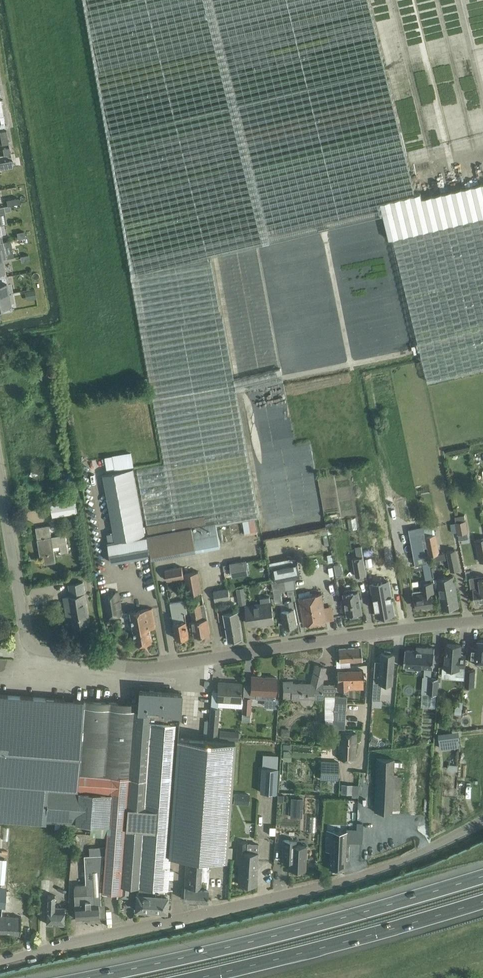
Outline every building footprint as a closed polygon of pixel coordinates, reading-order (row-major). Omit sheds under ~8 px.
[(236,393),(284,381),(281,368),(234,379),(211,260),(163,269),(163,268),(256,245),(383,215),(389,240),(390,239),(394,238),(423,360),(429,382),(482,369),(482,183),(421,198),(420,193),(414,194),(387,78),(383,65),(368,0),(84,0),(107,132),(132,275),(131,275),(138,314),(138,315),(154,408),(236,393)] [(10,147),(2,148),(4,155),(11,153),(10,147)] [(0,277),(0,294),(8,293),(6,282),(8,282),(7,276),(0,277)] [(35,289),(25,291),(26,300),(36,298),(35,289)] [(8,293),(0,294),(0,312),(13,310),(12,303),(10,303),(8,293)] [(236,393),(154,408),(164,463),(164,465),(179,554),(220,546),(218,536),(216,526),(242,521),(243,521),(254,519),(258,518),(259,518),(236,393)] [(164,465),(136,470),(146,525),(145,526),(147,536),(151,555),(152,559),(179,554),(164,465)] [(102,475),(115,541),(146,535),(133,469),(102,475)] [(53,517),(76,513),(74,502),(51,505),(53,517)] [(455,522),(457,534),(469,532),(466,520),(455,522)] [(56,562),(53,547),(53,546),(60,545),(61,552),(69,551),(66,536),(66,534),(52,536),(49,525),(35,527),(40,556),(44,556),(45,564),(56,562)] [(412,551),(414,558),(425,556),(421,534),(424,534),(422,526),(416,527),(409,529),(410,535),(412,551)] [(425,536),(428,555),(429,556),(440,554),(436,534),(425,536)] [(112,563),(131,559),(151,555),(147,536),(108,543),(112,563)] [(446,551),(450,572),(458,570),(455,550),(446,551)] [(415,566),(422,564),(430,563),(428,555),(425,556),(414,558),(415,566)] [(293,578),(295,578),(301,577),(297,556),(273,561),(276,582),(293,578)] [(230,576),(251,574),(249,559),(224,562),(225,569),(230,569),(230,576)] [(366,579),(363,562),(354,563),(358,581),(366,579)] [(433,579),(430,563),(422,564),(426,581),(433,579)] [(338,564),(334,564),(336,576),(340,575),(342,574),(342,571),(341,566),(340,565),(338,564)] [(167,581),(183,578),(182,567),(165,570),(167,581)] [(199,571),(185,574),(188,594),(202,592),(199,571)] [(469,577),(469,579),(470,588),(473,588),(474,593),(475,602),(482,601),(482,575),(469,577)] [(459,606),(457,596),(454,577),(437,580),(440,599),(442,609),(459,606)] [(272,583),(274,592),(281,591),(297,588),(295,578),(293,578),(276,582),(272,583)] [(388,581),(371,584),(372,594),(374,606),(376,616),(385,614),(393,613),(388,581)] [(433,605),(431,595),(431,593),(434,592),(432,581),(423,583),(424,590),(413,591),(414,597),(415,602),(416,602),(417,607),(433,605)] [(65,606),(70,606),(86,603),(83,582),(69,585),(71,596),(64,597),(65,606)] [(239,605),(246,604),(244,587),(237,589),(239,605)] [(362,613),(358,591),(357,591),(357,588),(344,590),(344,593),(343,594),(347,615),(362,613)] [(228,589),(214,591),(215,600),(225,599),(230,598),(228,589)] [(283,602),(281,591),(274,592),(276,604),(283,602)] [(309,591),(299,593),(299,597),(303,614),(304,624),(310,623),(308,615),(310,614),(309,609),(312,608),(310,595),(309,591)] [(117,592),(103,595),(108,618),(122,615),(117,592)] [(310,614),(308,615),(310,623),(326,621),(324,611),(322,594),(310,595),(312,608),(309,609),(310,614)] [(274,622),(271,602),(270,597),(260,599),(260,603),(246,605),(249,624),(265,621),(265,624),(274,622)] [(189,637),(187,627),(185,613),(187,612),(185,600),(170,603),(176,639),(189,637)] [(297,624),(295,614),(294,608),(293,600),(285,602),(286,610),(282,611),(284,626),(297,624)] [(90,623),(86,603),(70,606),(73,626),(90,623)] [(210,634),(208,624),(207,618),(205,604),(190,606),(192,621),(190,622),(191,629),(194,629),(195,636),(210,634)] [(155,628),(154,618),(152,608),(131,612),(136,645),(152,642),(150,629),(155,628)] [(242,638),(241,628),(238,612),(224,614),(229,640),(242,638)] [(470,659),(476,660),(482,661),(482,640),(478,640),(478,644),(477,647),(471,646),(470,659)] [(447,644),(445,668),(454,668),(456,676),(464,676),(465,667),(466,659),(460,658),(461,645),(447,644)] [(339,649),(340,662),(362,660),(361,647),(339,649)] [(405,650),(404,666),(406,666),(406,669),(415,670),(415,667),(433,668),(435,648),(424,647),(424,651),(405,650)] [(375,660),(373,676),(379,676),(379,682),(391,683),(393,653),(390,653),(390,651),(384,650),(384,652),(381,652),(380,662),(375,662),(375,660)] [(322,694),(322,693),(322,682),(325,667),(316,665),(311,683),(291,683),(291,681),(284,681),(284,691),(284,695),(291,695),(291,697),(299,697),(299,696),(322,695),(322,694)] [(363,682),(363,680),(363,670),(353,670),(336,671),(337,690),(349,690),(349,683),(363,682)] [(465,670),(465,686),(475,687),(475,671),(465,670)] [(275,694),(276,687),(276,677),(251,676),(251,686),(250,692),(275,694)] [(429,678),(428,694),(437,694),(438,678),(429,678)] [(239,690),(241,690),(241,683),(218,682),(217,700),(238,701),(239,690)] [(137,712),(150,713),(180,715),(182,693),(139,690),(138,704),(137,712)] [(324,717),(334,718),(335,707),(334,692),(334,693),(322,693),(322,694),(324,694),(324,717)] [(430,700),(425,700),(424,706),(437,706),(438,694),(431,694),(430,700)] [(251,713),(252,697),(243,696),(242,719),(246,719),(246,718),(250,718),(250,713),(251,713)] [(335,707),(334,718),(333,729),(343,730),(346,697),(336,696),(335,707)] [(208,738),(216,739),(218,708),(210,708),(209,721),(208,737),(208,738)] [(281,727),(280,734),(289,735),(290,728),(281,727)] [(220,730),(219,739),(238,740),(239,732),(220,730)] [(441,747),(461,746),(461,731),(441,731),(441,747)] [(356,733),(346,732),(340,732),(339,758),(355,759),(356,733)] [(373,736),(370,742),(375,745),(378,739),(373,736)] [(283,750),(283,760),(291,760),(291,751),(283,750)] [(392,812),(394,775),(394,758),(377,758),(374,811),(392,812)] [(339,762),(321,760),(319,779),(338,780),(339,762)] [(262,766),(260,791),(277,792),(278,767),(262,766)] [(359,785),(341,783),(341,793),(349,794),(349,796),(358,796),(359,785)] [(235,791),(234,802),(249,804),(250,792),(235,791)] [(291,798),(291,810),(302,811),(302,799),(291,798)] [(330,851),(329,869),(344,870),(346,832),(327,831),(326,851),(330,851)] [(289,868),(305,869),(307,845),(296,845),(296,840),(283,839),(282,860),(283,860),(283,857),(288,857),(288,858),(289,860),(289,868)] [(256,885),(257,875),(258,852),(246,851),(247,841),(238,840),(237,853),(236,863),(239,864),(238,884),(256,885)] [(104,903),(101,904),(100,891),(103,854),(84,855),(85,883),(74,884),(75,905),(74,905),(75,918),(105,917),(104,903)] [(209,858),(188,857),(186,856),(184,899),(207,901),(209,868),(208,868),(209,858)] [(153,888),(139,887),(138,893),(136,893),(135,909),(151,910),(153,888)] [(166,889),(153,888),(151,910),(167,911),(168,895),(166,895),(166,889)] [(21,916),(21,915),(1,914),(2,907),(5,907),(6,890),(0,890),(0,933),(20,934),(20,924),(21,916)] [(67,917),(67,908),(54,907),(54,895),(47,895),(47,913),(46,923),(64,924),(64,917),(67,917)]
